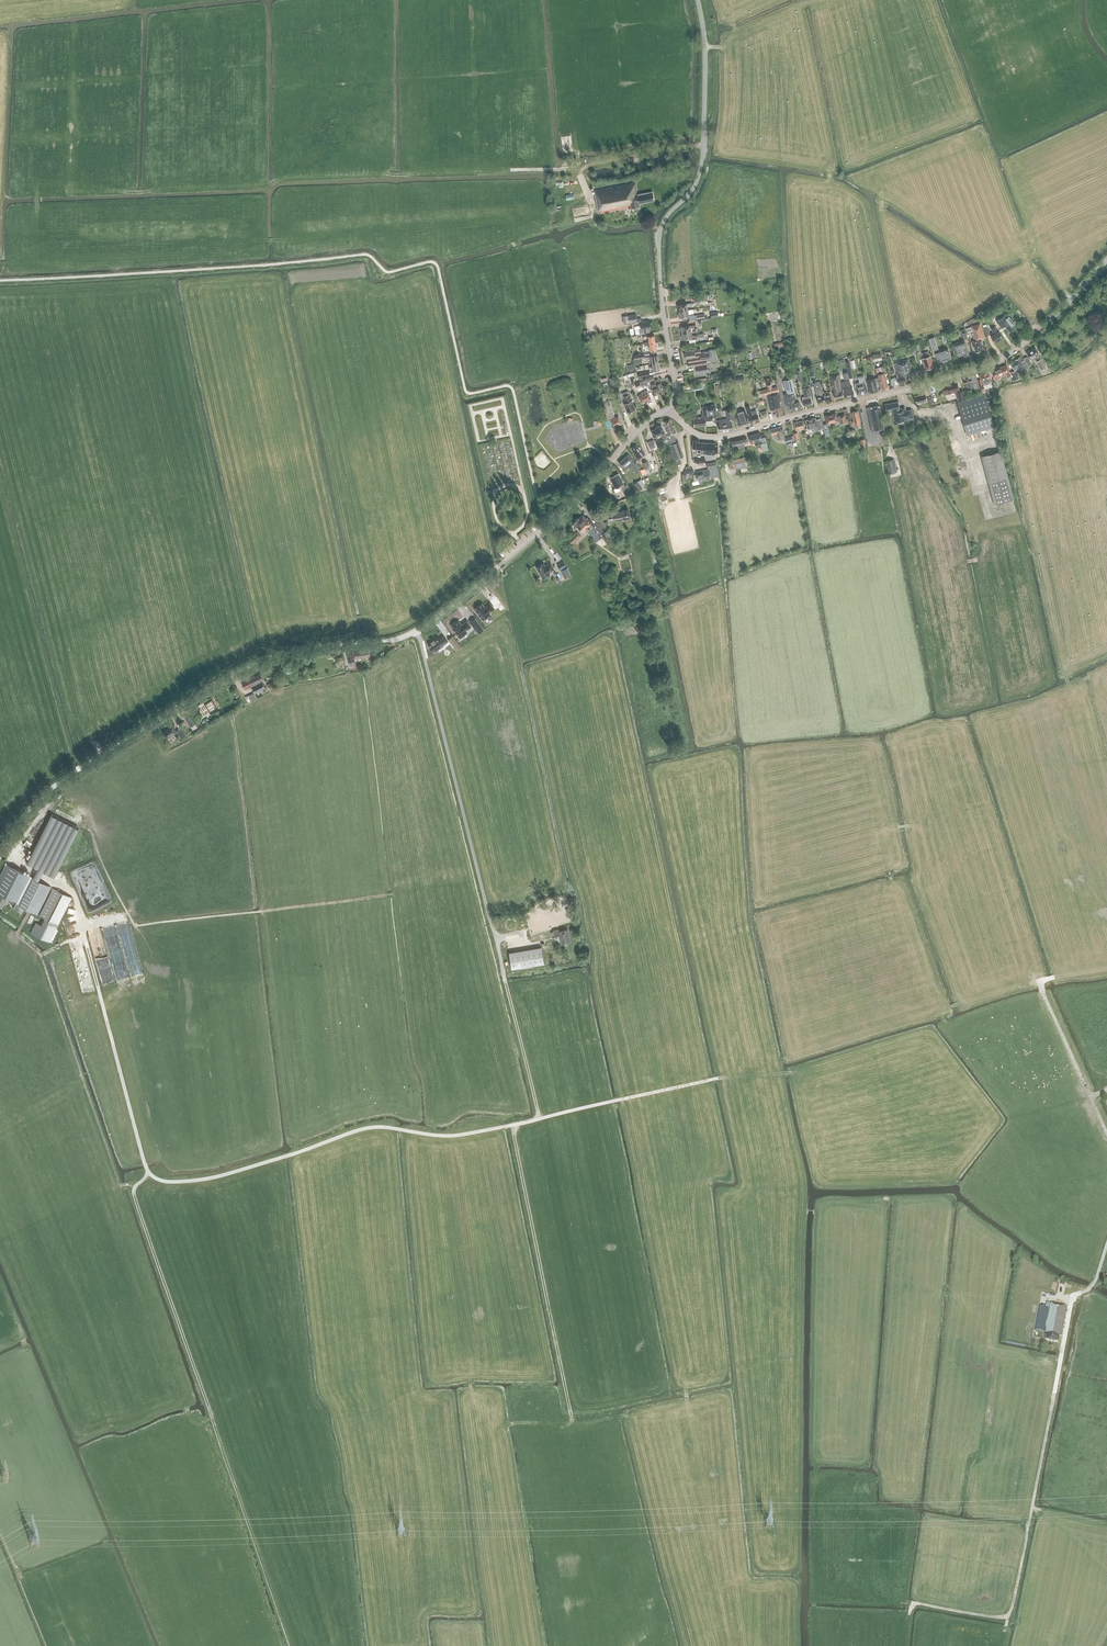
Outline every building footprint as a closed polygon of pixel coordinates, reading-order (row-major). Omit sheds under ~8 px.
[(639,204),(654,201),(652,192),(637,195),(635,183),(594,191),(598,214),(628,208),(629,209),(640,207),(639,204)] [(677,305),(678,311),(688,310),(687,306),(692,305),(692,303),(677,305)] [(992,310),(987,314),(989,316),(991,319),(996,316),(992,310)] [(628,315),(629,323),(637,322),(636,314),(628,315)] [(999,318),(996,320),(1003,328),(1005,326),(1010,331),(1016,326),(1013,323),(1014,322),(1009,315),(1002,321),(999,318)] [(644,321),(640,321),(641,329),(639,329),(639,332),(645,331),(650,331),(649,328),(650,328),(649,321),(644,322),(644,321)] [(975,351),(976,351),(977,351),(979,351),(979,350),(980,350),(983,349),(981,343),(982,342),(981,339),(985,337),(980,323),(970,327),(974,340),(971,341),(973,346),(973,345),(975,351)] [(680,327),(681,333),(691,332),(690,328),(696,327),(695,324),(680,327)] [(1003,338),(995,326),(991,329),(994,333),(990,336),(995,342),(999,339),(1000,340),(1003,338)] [(648,338),(648,342),(649,343),(655,342),(654,335),(648,336),(648,335),(642,335),(643,338),(648,338)] [(938,351),(934,338),(929,340),(933,355),(935,355),(937,362),(942,360),(942,361),(946,359),(951,358),(948,348),(938,351)] [(964,340),(953,343),(957,356),(962,354),(962,355),(963,355),(964,355),(967,354),(968,353),(964,340)] [(656,349),(655,342),(649,343),(648,342),(644,343),(644,346),(649,345),(650,351),(656,349)] [(689,367),(696,365),(697,374),(708,372),(707,363),(717,361),(715,349),(708,350),(708,351),(701,352),(700,348),(684,351),(685,359),(687,359),(689,367)] [(1035,348),(1026,353),(1031,360),(1031,361),(1035,359),(1037,361),(1036,361),(1042,370),(1042,369),(1046,367),(1045,366),(1046,365),(1042,358),(1035,348)] [(872,355),(873,362),(882,360),(881,353),(872,355)] [(932,368),(932,367),(933,366),(930,355),(929,353),(923,355),(924,357),(922,357),(925,368),(929,367),(930,368),(932,368)] [(645,358),(644,354),(634,356),(635,363),(642,362),(641,358),(645,358)] [(651,359),(652,363),(658,362),(657,355),(648,356),(648,359),(651,359)] [(1010,363),(1013,368),(1018,365),(1021,371),(1023,369),(1025,372),(1029,369),(1024,360),(1023,361),(1020,357),(1015,360),(1016,361),(1010,363)] [(896,377),(898,384),(910,380),(908,373),(912,371),(908,359),(894,363),(897,372),(899,372),(899,373),(896,374),(897,376),(896,377)] [(849,361),(846,362),(848,372),(843,373),(844,379),(852,377),(849,361)] [(659,369),(658,362),(652,363),(652,366),(649,367),(650,371),(659,369)] [(1011,375),(1009,372),(1006,365),(991,371),(995,381),(1000,379),(999,378),(1006,375),(1007,377),(1011,375)] [(883,366),(876,368),(881,388),(888,386),(883,366)] [(991,380),(989,372),(979,374),(981,379),(977,380),(980,389),(984,388),(983,386),(985,385),(987,383),(986,382),(991,380)] [(871,379),(867,380),(869,391),(877,389),(874,378),(875,378),(874,374),(870,375),(871,379)] [(833,391),(835,399),(842,397),(841,389),(839,375),(830,376),(832,386),(832,388),(834,387),(834,390),(833,391)] [(977,380),(976,375),(962,379),(964,386),(973,384),(974,389),(979,388),(977,380)] [(651,385),(655,394),(659,392),(659,393),(664,391),(660,382),(659,382),(658,379),(654,380),(655,383),(651,385)] [(790,410),(801,407),(799,401),(798,398),(798,396),(796,396),(795,394),(792,379),(783,381),(786,392),(783,393),(786,406),(789,405),(790,410)] [(841,382),(842,388),(844,397),(854,395),(852,386),(850,386),(849,380),(841,382)] [(817,396),(816,396),(818,403),(831,399),(829,391),(823,392),(820,381),(813,383),(817,396)] [(854,383),(857,394),(867,392),(865,381),(854,383)] [(959,391),(959,390),(956,381),(948,383),(948,384),(942,386),(944,393),(947,392),(948,394),(959,391)] [(767,395),(771,411),(775,410),(776,414),(782,413),(779,402),(781,402),(777,386),(772,387),(771,384),(767,385),(767,389),(759,391),(761,396),(767,395)] [(801,397),(802,398),(804,406),(812,404),(810,396),(811,395),(809,387),(802,388),(805,397),(801,397)] [(642,393),(638,395),(641,403),(651,399),(647,390),(642,392),(642,393)] [(965,398),(963,390),(955,392),(957,400),(965,398)] [(625,403),(624,404),(628,412),(631,411),(632,411),(634,411),(634,409),(635,409),(628,391),(622,393),(625,403)] [(923,408),(930,406),(927,393),(914,396),(916,403),(922,402),(923,408)] [(984,394),(957,403),(967,435),(994,426),(989,411),(992,410),(989,400),(986,401),(984,394)] [(913,418),(913,417),(911,408),(904,410),(904,408),(899,409),(898,402),(884,404),(886,412),(891,410),(892,411),(894,420),(893,421),(894,425),(896,424),(907,422),(907,419),(913,418)] [(702,413),(702,416),(693,417),(694,426),(706,425),(706,426),(716,425),(715,417),(716,417),(715,404),(706,405),(706,406),(702,407),(703,413),(702,413)] [(611,405),(605,407),(601,408),(605,421),(605,422),(608,429),(613,427),(621,424),(619,419),(618,416),(615,417),(614,415),(611,405)] [(749,405),(745,406),(750,422),(759,419),(756,410),(751,412),(749,405)] [(871,431),(884,429),(879,406),(867,408),(871,431)] [(732,429),(731,420),(735,419),(733,409),(725,410),(722,410),(723,416),(726,415),(726,419),(718,420),(720,431),(732,429)] [(746,414),(745,409),(735,412),(736,417),(739,427),(749,424),(746,414)] [(851,412),(853,421),(852,421),(853,426),(861,424),(858,411),(851,412)] [(825,415),(827,423),(828,423),(833,422),(833,423),(837,422),(838,422),(838,421),(840,421),(841,425),(848,424),(847,419),(845,419),(844,414),(836,416),(835,413),(825,415)] [(815,420),(815,418),(805,420),(808,429),(811,428),(812,432),(818,430),(818,429),(823,428),(822,424),(821,418),(815,420)] [(670,420),(664,422),(666,426),(664,426),(668,436),(667,436),(670,444),(670,445),(678,465),(682,463),(679,457),(684,456),(678,441),(676,442),(673,434),(676,433),(673,426),(672,426),(670,420)] [(796,431),(805,429),(803,421),(794,423),(796,431)] [(665,433),(664,433),(661,424),(656,426),(656,428),(651,430),(654,437),(661,434),(663,441),(664,441),(665,445),(669,444),(665,433)] [(783,432),(783,431),(782,426),(771,429),(773,435),(774,434),(776,441),(785,438),(783,432)] [(764,433),(760,435),(759,433),(749,436),(751,443),(761,441),(762,443),(760,443),(762,451),(769,450),(764,433)] [(744,444),(747,443),(746,437),(731,441),(733,450),(744,447),(744,444)] [(647,442),(650,449),(656,447),(653,440),(647,442)] [(715,453),(717,453),(717,445),(715,445),(715,443),(703,442),(703,443),(698,443),(698,440),(693,440),(692,448),(698,448),(697,453),(701,453),(701,454),(705,455),(705,453),(706,453),(706,455),(715,455),(715,453)] [(641,449),(640,450),(636,445),(631,449),(635,453),(633,454),(637,460),(645,454),(641,449)] [(1000,451),(981,456),(994,504),(1014,499),(1000,451)] [(630,469),(631,467),(637,474),(639,472),(636,463),(632,459),(628,454),(619,463),(623,467),(625,469),(628,467),(630,469)] [(744,457),(732,460),(734,469),(746,466),(744,457)] [(894,459),(886,461),(888,474),(897,472),(894,459)] [(640,470),(642,476),(651,474),(647,461),(642,463),(644,469),(640,470)] [(708,469),(702,470),(704,479),(716,477),(715,470),(717,470),(715,461),(707,463),(708,469)] [(684,471),(685,477),(689,476),(688,473),(693,473),(692,468),(686,470),(684,471)] [(704,479),(702,470),(696,471),(696,474),(693,475),(694,481),(704,479)] [(615,488),(623,484),(618,474),(610,477),(615,488)] [(642,478),(634,484),(640,492),(646,491),(642,478)] [(631,494),(627,485),(621,487),(627,497),(631,494)] [(629,517),(629,514),(628,509),(608,513),(609,521),(629,517)] [(586,518),(583,514),(579,518),(577,518),(575,520),(575,522),(573,524),(576,527),(577,526),(582,531),(585,528),(589,532),(589,531),(596,541),(602,537),(607,544),(610,541),(605,535),(596,522),(592,525),(591,523),(592,522),(587,517),(586,518)] [(581,536),(577,531),(566,541),(570,545),(574,542),(575,543),(581,536)] [(557,565),(560,570),(566,566),(563,561),(557,565)] [(550,574),(549,572),(554,569),(550,563),(547,565),(545,566),(543,563),(536,567),(543,579),(550,574)] [(570,575),(567,568),(561,570),(564,578),(570,575)] [(481,602),(474,608),(483,619),(490,613),(489,611),(494,607),(489,602),(484,606),(481,602)] [(458,621),(451,627),(459,637),(467,632),(465,630),(471,626),(467,621),(461,625),(458,621)] [(478,622),(473,626),(478,634),(484,630),(478,622)] [(431,642),(427,645),(431,650),(435,647),(437,650),(444,645),(443,645),(448,642),(443,635),(439,638),(438,637),(434,640),(434,639),(431,641),(431,642)] [(452,635),(447,639),(456,651),(461,647),(452,635)] [(362,650),(361,648),(352,649),(353,652),(348,653),(349,661),(348,661),(348,664),(349,669),(349,668),(353,668),(352,661),(354,661),(354,659),(361,658),(361,660),(363,660),(363,657),(370,656),(369,649),(362,650)] [(255,675),(242,680),(241,681),(245,689),(252,686),(255,693),(265,688),(262,681),(261,682),(260,680),(264,679),(261,673),(255,676),(255,675)] [(248,703),(257,698),(254,692),(245,697),(248,703)] [(190,715),(185,718),(190,727),(195,724),(190,715)] [(166,739),(176,733),(171,725),(166,728),(167,729),(162,732),(166,739)] [(186,735),(182,728),(177,732),(181,738),(186,735)] [(25,865),(69,887),(95,835),(52,813),(25,865)] [(29,875),(6,863),(0,875),(0,906),(1,906),(6,896),(16,901),(29,875)] [(29,876),(13,908),(22,913),(24,908),(37,914),(51,886),(29,876)] [(53,888),(39,915),(44,918),(40,926),(36,924),(32,933),(50,942),(72,898),(53,888)] [(561,944),(571,941),(568,929),(558,931),(558,929),(553,930),(553,931),(551,934),(554,935),(555,937),(559,936),(561,944)] [(541,947),(509,952),(512,969),(544,964),(541,947)] [(143,973),(139,955),(127,957),(131,975),(143,973)] [(1032,1263),(1028,1278),(1033,1279),(1033,1281),(1039,1283),(1043,1265),(1032,1263)] [(1045,1291),(1048,1268),(1043,1267),(1039,1290),(1045,1291)] [(1046,1306),(1041,1306),(1040,1305),(1035,1330),(1045,1332),(1045,1335),(1047,1335),(1046,1340),(1059,1342),(1060,1335),(1062,1336),(1067,1306),(1050,1303),(1051,1303),(1047,1302),(1046,1306)]
